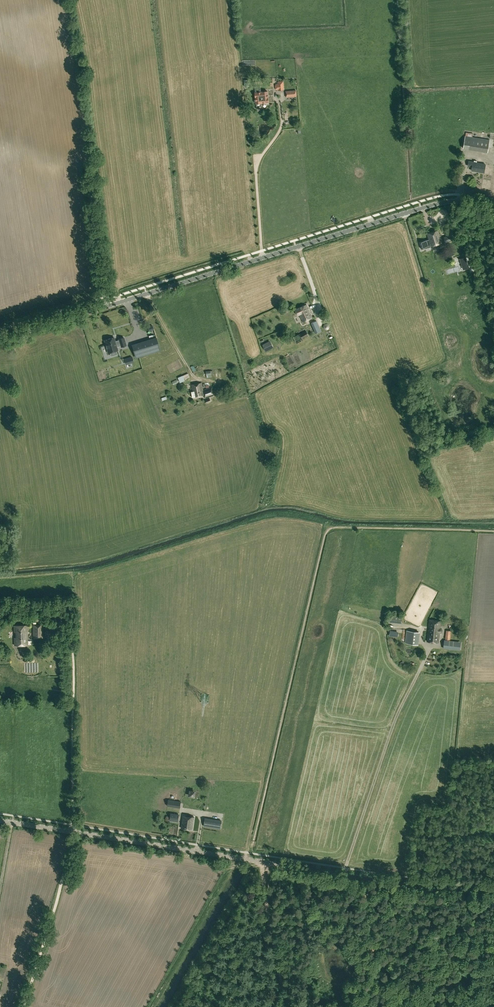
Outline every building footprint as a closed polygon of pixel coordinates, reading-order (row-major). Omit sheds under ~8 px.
[(283,81),(276,82),(277,90),(284,90),(283,81)] [(256,105),(257,107),(261,107),(260,105),(269,104),(268,93),(255,94),(256,105)] [(489,140),(471,137),(465,136),(463,148),(470,149),(487,152),(489,140)] [(485,164),(477,163),(477,161),(474,160),(474,162),(469,161),(468,166),(472,167),(472,170),(484,172),(485,164)] [(427,234),(429,240),(426,241),(425,240),(420,242),(422,249),(425,248),(426,251),(433,249),(432,246),(442,243),(438,231),(427,234)] [(443,237),(445,243),(453,240),(451,235),(443,237)] [(466,257),(460,258),(463,269),(469,268),(466,257)] [(312,317),(309,310),(306,304),(295,309),(298,315),(299,314),(303,322),(312,317)] [(122,317),(117,318),(119,330),(129,328),(127,319),(123,320),(122,317)] [(300,333),(303,339),(309,336),(306,330),(300,333)] [(114,341),(105,344),(109,357),(118,354),(117,351),(121,350),(126,349),(124,341),(119,343),(119,344),(116,345),(115,345),(114,341)] [(158,343),(134,350),(138,362),(162,354),(158,343)] [(203,394),(205,398),(214,395),(211,387),(203,390),(202,383),(192,385),(193,391),(191,391),(192,397),(203,394)] [(228,385),(221,388),(222,392),(224,392),(225,394),(230,393),(228,385)] [(402,616),(390,615),(389,622),(402,623),(402,616)] [(438,642),(440,633),(441,633),(441,632),(442,632),(442,631),(442,630),(442,629),(441,628),(440,628),(441,621),(430,620),(427,641),(438,642)] [(14,645),(27,645),(27,625),(14,625),(14,645)] [(43,638),(42,625),(33,625),(33,638),(43,638)] [(406,630),(405,643),(418,644),(420,632),(406,630)] [(444,640),(443,648),(457,650),(457,641),(444,640)] [(180,807),(181,801),(168,799),(167,805),(180,807)] [(178,822),(179,814),(171,813),(170,820),(178,822)] [(194,817),(183,815),(181,828),(192,830),(194,817)] [(222,820),(205,818),(204,826),(220,828),(222,820)]
